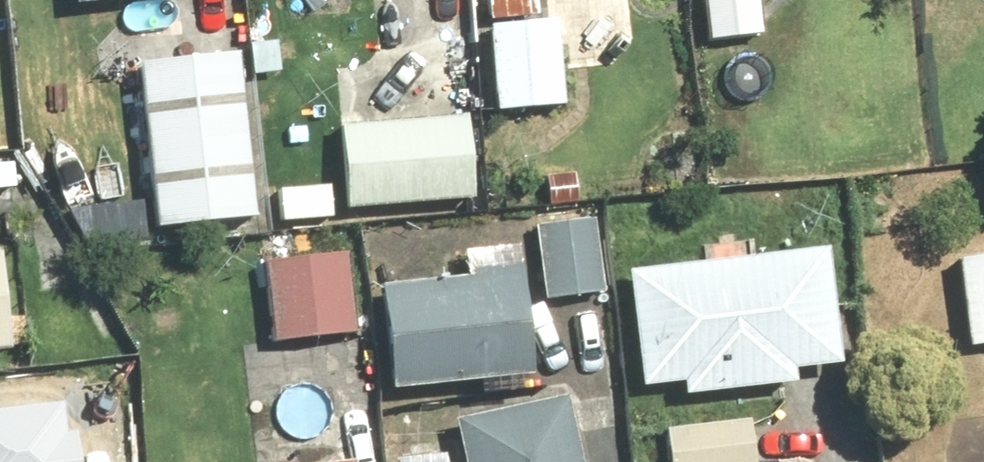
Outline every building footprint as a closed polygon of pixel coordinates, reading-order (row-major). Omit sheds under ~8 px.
[(503,111),(575,108),(570,20),(545,21),(544,0),(498,0),(503,111)] [(153,228),(267,227),(248,57),(150,59),(153,228)] [(480,118),(344,126),(349,209),(485,201),(480,118)] [(279,186),(278,218),(342,221),(343,189),(279,186)] [(603,216),(543,225),(554,299),(613,290),(603,216)] [(837,247),(637,271),(651,388),(691,383),(693,396),(808,382),(806,367),(850,362),(837,247)] [(0,253),(0,353),(20,351),(12,252),(0,253)] [(355,252),(297,259),(300,277),(275,280),(283,342),(366,332),(355,252)] [(965,259),(973,345),(983,344),(983,257),(965,259)] [(531,263),(386,287),(403,388),(548,364),(531,263)] [(463,416),(473,461),(596,461),(582,392),(463,416)] [(668,430),(671,461),(786,461),(807,460),(804,419),(668,430)]
